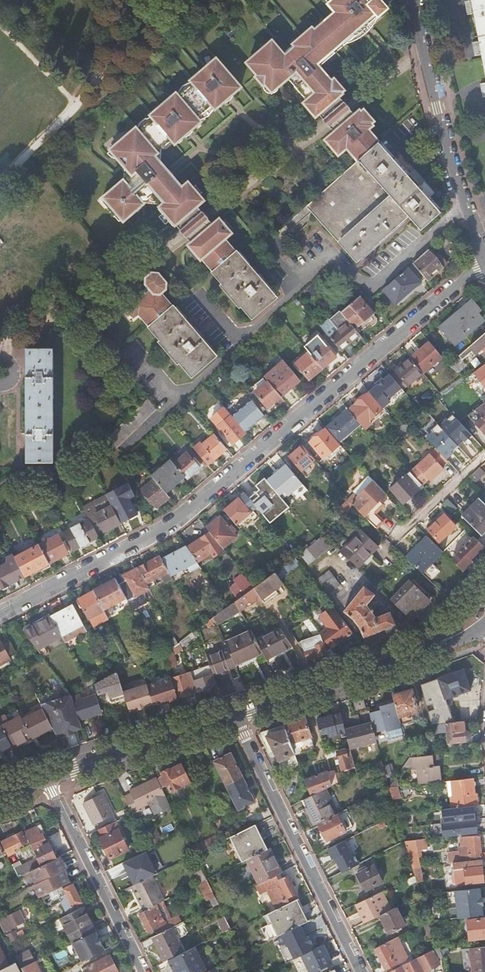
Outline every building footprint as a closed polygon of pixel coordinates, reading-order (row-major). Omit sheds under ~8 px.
[(319,115),(340,99),(339,97),(339,96),(342,94),(319,68),(335,53),(332,50),(342,42),(345,46),(387,9),(381,2),(383,0),(334,0),(332,2),(332,7),(338,16),(327,25),(325,22),(314,32),(312,29),(294,45),(296,47),(288,55),(285,52),(283,54),(272,42),(264,49),(266,51),(258,58),(256,56),(248,63),(259,75),(256,77),(264,85),(266,83),(273,90),(287,79),(319,115)] [(484,75),(484,0),(472,0),(484,75)] [(176,224),(179,227),(201,211),(197,206),(203,200),(189,183),(182,188),(174,178),(174,176),(173,174),(172,172),(170,170),(169,170),(167,169),(166,169),(152,153),(160,147),(162,149),(173,140),(176,143),(200,122),(197,118),(212,106),(216,109),(240,87),(217,60),(210,66),(211,67),(208,68),(204,71),(202,73),(200,77),(199,75),(192,81),(195,84),(179,97),(177,94),(152,115),(155,118),(139,132),(136,129),(131,133),(130,133),(117,144),(115,153),(132,173),(108,194),(109,196),(108,205),(106,207),(115,217),(117,215),(122,221),(152,196),(161,207),(158,209),(173,226),(176,224)] [(354,114),(333,131),(334,132),(334,133),(328,138),(341,152),(347,147),(357,160),(383,137),(359,111),(355,115),(354,114)] [(357,160),(307,205),(356,260),(407,215),(428,197),(433,193),(383,137),(357,160)] [(441,212),(428,197),(407,215),(421,230),(441,212)] [(190,241),(192,243),(189,245),(211,271),(213,269),(235,250),(225,238),(231,233),(219,219),(213,224),(190,241)] [(248,265),(235,250),(213,269),(224,282),(222,284),(220,285),(239,306),(240,305),(242,303),(253,316),(275,297),(261,281),(248,265)] [(442,267),(427,250),(412,263),(422,274),(426,280),(442,267)] [(407,268),(387,285),(400,300),(414,287),(411,284),(417,279),(422,274),(412,263),(407,268)] [(151,324),(172,305),(161,291),(165,288),(165,283),(158,274),(147,283),(138,291),(142,296),(138,299),(135,301),(126,309),(127,310),(128,311),(134,318),(139,314),(148,326),(151,324)] [(379,309),(371,299),(366,296),(361,300),(359,297),(340,312),(348,321),(355,329),(379,309)] [(471,302),(441,327),(454,342),(481,320),(475,312),(478,310),(471,302)] [(186,321),(172,305),(151,324),(163,338),(161,340),(159,342),(177,363),(179,362),(181,360),(193,374),(215,356),(200,338),(186,321)] [(329,337),(340,351),(360,335),(355,329),(348,321),(329,337)] [(447,364),(451,368),(472,350),(475,353),(484,344),(484,331),(447,364)] [(422,372),(422,373),(441,357),(428,342),(409,358),(422,372)] [(310,355),(321,368),(335,357),(324,343),(310,355)] [(28,355),(26,355),(26,379),(26,456),(28,456),(28,462),(50,462),(50,456),(53,456),(53,355),(50,355),(50,348),(28,348),(28,355)] [(308,379),(321,368),(310,355),(308,352),(295,363),(308,379)] [(400,387),(402,389),(422,372),(409,358),(389,375),(400,387)] [(473,372),(475,375),(484,388),(484,363),(473,372)] [(270,384),(281,397),(300,381),(289,368),(270,384)] [(473,372),(465,377),(467,381),(475,375),(473,372)] [(369,392),(382,407),(389,401),(387,398),(400,387),(389,375),(369,392)] [(250,400),(261,413),(281,397),(268,381),(254,392),(256,395),(250,400)] [(367,421),(383,408),(382,407),(369,392),(353,405),(367,421)] [(146,397),(145,399),(107,438),(117,447),(156,408),(146,397)] [(440,401),(437,398),(429,404),(431,408),(440,401)] [(231,416),(245,431),(264,416),(261,413),(250,400),(231,416)] [(466,415),(476,426),(484,434),(484,433),(484,401),(474,409),(466,415)] [(326,428),(338,442),(360,424),(347,409),(325,427),(326,428)] [(232,444),(245,432),(245,431),(231,416),(231,415),(217,427),(232,444)] [(435,447),(445,459),(449,455),(464,441),(468,445),(475,439),(458,421),(454,416),(447,422),(457,434),(452,439),(443,430),(430,442),(435,447)] [(409,419),(398,427),(393,430),(397,435),(413,423),(409,419)] [(323,459),(340,445),(338,442),(326,428),(309,442),(323,459)] [(214,459),(227,448),(214,434),(202,444),(214,459)] [(305,477),(319,465),(302,445),(288,456),(305,477)] [(410,472),(422,485),(428,479),(429,481),(443,468),(441,466),(447,461),(445,459),(435,447),(410,472)] [(184,476),(187,479),(200,468),(187,453),(174,463),(184,476)] [(154,478),(165,492),(184,476),(174,463),(170,459),(151,475),(154,478)] [(281,486),(294,475),(284,462),(272,472),(273,473),(271,474),(281,486)] [(479,467),(467,478),(472,483),(484,472),(479,467)] [(403,503),(422,485),(410,472),(409,471),(390,488),(403,503)] [(157,507),(169,497),(165,492),(154,478),(141,489),(157,507)] [(351,491),(356,496),(372,480),(371,478),(365,484),(362,481),(351,491)] [(356,499),(351,503),(354,507),(355,508),(362,515),(375,527),(381,521),(373,513),(382,504),(378,499),(385,493),(373,479),(372,480),(356,496),(354,498),(356,499)] [(256,507),(261,512),(280,497),(268,482),(249,499),(256,507)] [(224,510),(239,528),(254,516),(251,512),(253,511),(256,507),(249,499),(244,493),(238,498),(224,510)] [(111,505),(106,495),(83,507),(89,519),(97,534),(103,531),(104,531),(121,523),(112,506),(111,505)] [(112,506),(121,523),(137,514),(128,496),(111,505),(112,506)] [(461,515),(480,534),(484,529),(484,504),(478,498),(461,515)] [(446,499),(441,504),(450,513),(455,508),(446,499)] [(354,507),(351,503),(349,500),(337,510),(342,517),(354,507)] [(432,535),(438,541),(440,539),(454,525),(443,514),(427,529),(432,535)] [(209,532),(215,539),(223,548),(234,539),(224,527),(226,525),(219,517),(206,528),(209,532)] [(63,532),(73,551),(98,537),(97,534),(89,519),(63,532)] [(339,550),(357,567),(378,547),(360,530),(339,550)] [(187,547),(197,562),(211,553),(213,557),(224,549),(223,548),(215,539),(209,532),(200,538),(187,547)] [(323,534),(316,540),(300,554),(308,563),(332,543),(323,534)] [(481,544),(471,534),(449,558),(460,569),(470,559),(468,557),(471,554),(481,544)] [(38,545),(48,564),(68,554),(58,535),(38,545)] [(425,535),(404,557),(406,559),(420,572),(441,550),(425,535)] [(14,557),(24,576),(48,564),(38,545),(14,557)] [(168,572),(171,576),(174,582),(200,567),(197,562),(187,547),(186,545),(161,559),(168,572)] [(0,566),(0,589),(16,581),(18,579),(24,576),(14,557),(13,554),(6,557),(6,563),(0,566)] [(138,568),(146,583),(168,572),(161,559),(160,556),(138,568)] [(295,557),(275,572),(278,576),(298,562),(295,557)] [(275,571),(270,565),(263,571),(268,577),(275,572),(275,571)] [(149,589),(146,583),(138,568),(122,576),(133,597),(149,589)] [(329,570),(319,578),(330,592),(340,585),(329,570)] [(268,577),(255,586),(254,587),(257,592),(261,599),(263,601),(264,602),(271,597),(269,593),(275,589),(283,583),(278,576),(275,572),(268,577)] [(255,586),(244,573),(233,580),(239,589),(244,595),(254,587),(255,586)] [(93,591),(103,609),(125,598),(116,580),(93,591)] [(407,580),(389,599),(391,601),(409,582),(407,580)] [(409,582),(391,601),(410,619),(428,601),(409,582)] [(363,585),(343,610),(354,619),(358,624),(359,624),(364,637),(394,624),(389,611),(376,616),(372,611),(373,611),(371,609),(370,609),(366,604),(374,594),(363,585)] [(254,587),(244,595),(241,597),(237,600),(234,601),(238,609),(240,612),(257,600),(260,604),(263,601),(261,599),(257,592),(254,587)] [(241,597),(244,595),(239,589),(232,594),(237,600),(241,597)] [(271,597),(278,593),(275,589),(269,593),(271,597)] [(88,619),(104,611),(103,609),(93,591),(78,599),(88,619)] [(234,601),(227,607),(214,616),(213,617),(216,623),(217,625),(238,612),(240,615),(241,614),(240,612),(238,609),(234,601)] [(50,616),(61,636),(83,624),(72,605),(67,608),(66,605),(63,607),(64,609),(54,615),(53,612),(49,614),(50,616)] [(352,632),(332,607),(320,616),(328,627),(320,634),(321,636),(330,648),(339,641),(345,637),(352,632)] [(309,618),(305,613),(299,618),(303,623),(303,622),(309,618)] [(43,646),(61,637),(61,636),(50,616),(33,626),(43,646)] [(213,617),(198,628),(196,629),(199,635),(216,623),(213,617)] [(320,634),(315,627),(310,630),(317,639),(321,636),(320,634)] [(199,635),(196,629),(179,641),(181,647),(199,635)] [(281,629),(257,641),(269,663),(275,659),(274,657),(292,647),(281,629)] [(228,649),(234,663),(253,655),(253,657),(263,652),(257,641),(251,631),(225,643),(228,649)] [(10,659),(8,655),(3,644),(1,640),(0,641),(0,664),(10,659)] [(9,641),(3,644),(8,655),(14,651),(9,641)] [(179,641),(177,643),(166,651),(171,666),(168,667),(176,664),(173,655),(182,648),(181,647),(179,641)] [(323,643),(303,650),(306,659),(326,653),(329,662),(338,659),(330,648),(325,649),(323,643)] [(222,651),(207,656),(214,676),(229,670),(229,669),(236,667),(234,663),(228,649),(222,652),(222,651)] [(171,666),(166,651),(163,654),(167,667),(168,667),(171,666)] [(191,674),(194,682),(195,682),(198,692),(216,686),(210,666),(190,672),(191,674)] [(430,682),(421,685),(431,724),(445,723),(451,722),(442,699),(470,690),(463,669),(430,681),(430,682)] [(116,672),(109,675),(95,684),(98,695),(108,692),(111,702),(125,698),(122,690),(121,686),(116,672)] [(193,691),(197,690),(194,682),(191,674),(187,675),(187,673),(173,678),(178,697),(185,695),(186,696),(192,695),(191,693),(193,692),(193,691)] [(147,685),(153,704),(153,705),(162,702),(169,700),(170,702),(178,700),(171,678),(147,685)] [(125,700),(129,712),(137,709),(137,710),(146,708),(145,706),(153,704),(147,685),(146,684),(134,689),(133,687),(122,690),(125,698),(125,700)] [(392,695),(397,714),(417,709),(411,690),(392,695)] [(80,694),(72,697),(74,703),(78,715),(86,712),(88,718),(96,715),(95,711),(94,709),(100,707),(96,695),(82,699),(80,694)] [(41,706),(42,707),(43,710),(52,728),(57,737),(64,735),(65,737),(75,734),(74,731),(82,729),(78,717),(78,715),(74,703),(72,697),(70,695),(61,699),(41,706)] [(363,700),(353,702),(355,709),(364,707),(363,700)] [(22,720),(31,738),(52,728),(43,710),(22,720)] [(1,727),(12,748),(31,738),(22,720),(21,717),(1,727)] [(283,724),(291,745),(295,744),(294,742),(311,736),(304,717),(283,724)] [(464,722),(463,721),(451,722),(445,723),(448,743),(465,741),(467,740),(468,739),(469,738),(469,736),(469,734),(468,733),(466,731),(464,731),(463,727),(464,725),(465,723),(464,722)] [(371,723),(347,728),(350,740),(374,733),(371,723)] [(295,755),(291,745),(283,724),(259,732),(258,735),(266,750),(272,747),(284,771),(298,763),(295,755)] [(345,733),(349,746),(349,747),(376,741),(374,733),(350,740),(347,728),(344,729),(345,733)] [(99,733),(101,738),(110,735),(108,730),(99,733)] [(393,733),(386,734),(378,736),(381,750),(404,744),(400,731),(393,733)] [(1,769),(12,763),(5,751),(3,752),(0,747),(0,768),(1,769)] [(345,750),(337,752),(341,769),(350,767),(345,750)] [(230,752),(213,761),(225,786),(242,778),(230,752)] [(437,758),(437,754),(411,757),(413,774),(411,774),(412,782),(434,779),(432,766),(432,759),(437,758)] [(381,760),(376,763),(379,777),(385,776),(381,760)] [(170,791),(191,781),(182,763),(162,773),(163,776),(160,778),(163,785),(167,784),(170,791)] [(327,771),(331,785),(337,782),(334,770),(327,771)] [(327,771),(304,780),(310,795),(324,789),(331,785),(327,771)] [(130,793),(123,796),(131,813),(132,814),(139,810),(138,808),(149,803),(154,814),(170,807),(156,777),(129,790),(130,793)] [(242,778),(225,786),(237,810),(254,801),(242,778)] [(451,780),(454,804),(482,801),(481,793),(474,794),(472,778),(451,780)] [(407,787),(393,788),(394,798),(408,796),(407,787)] [(324,789),(310,795),(301,800),(305,808),(307,807),(310,812),(308,813),(313,824),(318,822),(336,813),(324,789)] [(111,823),(116,821),(102,793),(83,803),(96,830),(98,829),(111,823)] [(476,810),(447,813),(447,822),(455,821),(456,832),(478,830),(476,810)] [(336,813),(318,822),(327,839),(345,830),(336,813)] [(342,815),(347,829),(353,826),(347,813),(342,815)] [(119,828),(116,821),(111,823),(115,830),(118,829),(119,828)] [(382,821),(373,825),(376,830),(384,826),(382,821)] [(115,830),(111,823),(98,829),(102,837),(100,838),(109,858),(128,849),(118,829),(115,830)] [(36,856),(40,866),(46,863),(41,851),(37,853),(35,848),(46,843),(42,834),(44,833),(40,824),(24,832),(36,856)] [(255,824),(246,828),(230,836),(231,838),(226,841),(237,864),(241,861),(250,857),(267,848),(255,824)] [(154,827),(144,832),(151,845),(162,840),(154,827)] [(7,839),(2,842),(8,856),(15,852),(13,849),(26,842),(21,832),(11,837),(10,834),(6,836),(7,839)] [(481,852),(479,836),(460,838),(461,846),(466,846),(466,850),(464,850),(465,862),(481,860),(484,859),(484,852),(481,852)] [(343,841),(327,848),(333,859),(335,857),(342,872),(359,863),(354,854),(349,853),(343,841)] [(281,872),(269,848),(267,848),(250,857),(241,861),(254,886),(256,885),(276,875),(281,872)] [(145,849),(122,861),(134,883),(156,872),(145,849)] [(19,861),(12,864),(18,877),(29,871),(40,866),(36,856),(33,857),(34,859),(22,866),(19,861)] [(60,856),(29,871),(35,884),(64,869),(66,868),(63,862),(60,856)] [(417,857),(409,858),(412,867),(420,866),(417,857)] [(465,862),(452,863),(453,875),(455,884),(483,881),(481,860),(465,862)] [(373,864),(356,873),(365,890),(382,881),(373,864)] [(33,885),(39,897),(42,896),(62,886),(70,882),(67,876),(64,869),(35,884),(33,885)] [(276,875),(256,885),(260,893),(267,890),(276,908),(298,897),(287,875),(278,880),(276,875)] [(134,884),(131,886),(144,910),(155,904),(164,900),(151,876),(134,884)] [(82,902),(73,883),(63,888),(62,886),(42,896),(46,902),(53,904),(62,900),(66,909),(82,902)] [(479,888),(454,891),(456,907),(458,918),(471,916),(483,915),(481,906),(480,898),(479,888)] [(390,909),(381,891),(356,904),(364,922),(379,915),(390,909)] [(276,908),(264,914),(269,923),(263,926),(268,936),(273,934),(274,937),(285,931),(285,932),(300,924),(306,921),(299,908),(301,906),(297,898),(289,902),(276,908)] [(144,910),(139,913),(148,931),(162,924),(159,918),(155,920),(152,915),(159,912),(155,904),(144,910)] [(95,931),(83,906),(61,917),(73,942),(95,931)] [(390,909),(379,915),(388,932),(404,924),(396,907),(390,909)] [(449,908),(450,919),(458,918),(456,907),(449,908)] [(18,911),(15,912),(21,924),(24,922),(18,911)] [(0,920),(0,922),(4,932),(21,924),(15,912),(0,920)] [(324,920),(321,914),(310,919),(311,922),(312,925),(324,920)] [(171,927),(181,922),(177,915),(164,921),(168,929),(171,927)] [(471,919),(473,939),(484,937),(484,917),(471,919)] [(285,932),(272,938),(274,943),(295,933),(297,936),(300,935),(306,948),(320,941),(312,925),(311,922),(302,927),(300,924),(285,932)] [(244,925),(232,931),(243,953),(255,947),(244,925)] [(168,929),(152,937),(164,962),(168,960),(183,952),(171,927),(168,929)] [(8,932),(11,941),(19,938),(16,929),(8,932)] [(105,950),(95,931),(73,942),(82,961),(105,950)] [(407,958),(397,937),(385,943),(375,949),(385,969),(395,964),(407,958)] [(331,962),(322,944),(302,954),(311,971),(331,962)] [(195,946),(183,952),(168,960),(170,964),(172,962),(176,971),(210,971),(209,970),(207,971),(195,946)] [(473,971),(484,971),(484,946),(470,948),(473,971)] [(432,950),(387,971),(421,971),(439,963),(432,950)] [(109,955),(88,965),(89,968),(91,971),(118,971),(109,955)] [(34,961),(21,967),(24,971),(40,971),(34,961)] [(19,970),(15,963),(6,967),(0,970),(0,971),(16,971),(19,970)]
